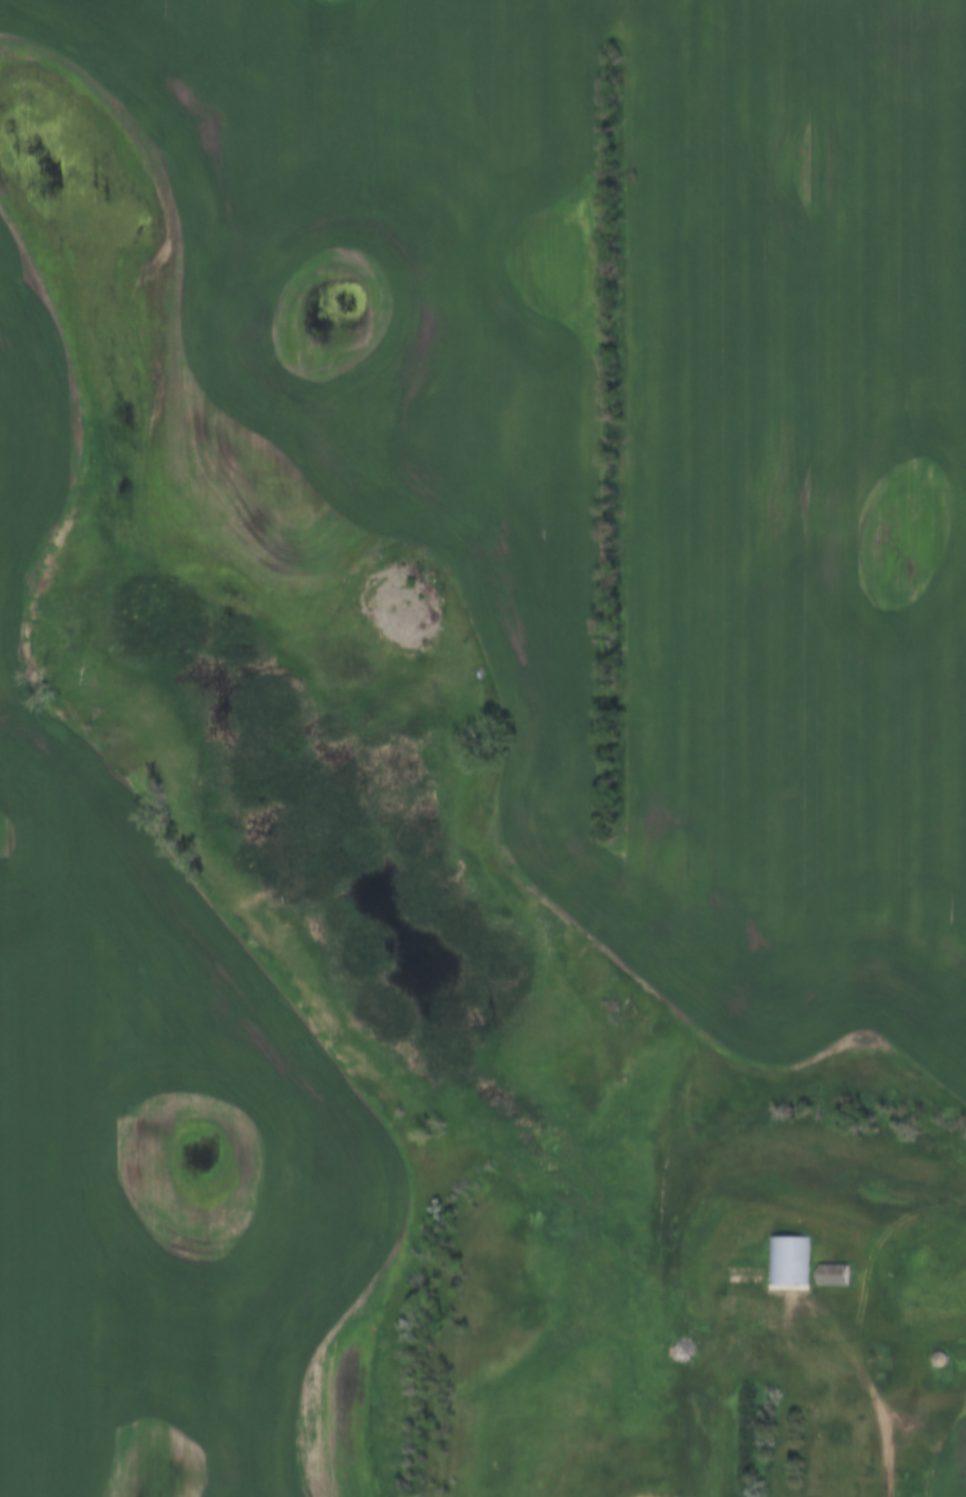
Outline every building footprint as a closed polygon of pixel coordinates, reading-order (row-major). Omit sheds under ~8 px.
[(767,1287),(807,1286),(807,1237),(767,1237),(767,1287)] [(852,1286),(852,1264),(819,1264),(819,1286),(852,1286)] [(937,1368),(948,1361),(942,1351),(931,1358),(937,1368)]
